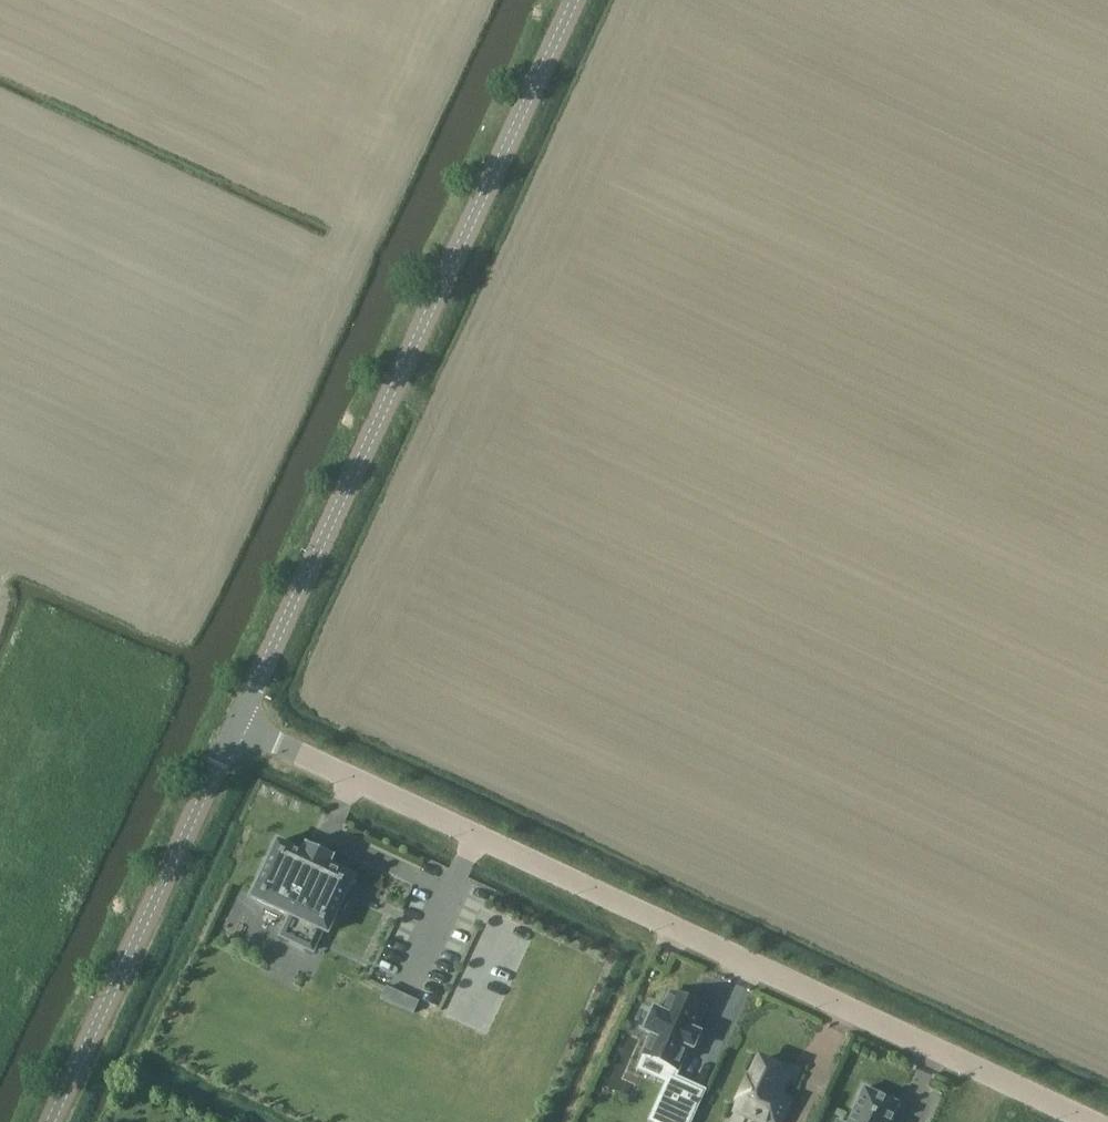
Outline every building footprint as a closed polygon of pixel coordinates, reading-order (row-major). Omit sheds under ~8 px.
[(277,842),(251,898),(290,916),(280,937),(312,952),(322,931),(327,934),(354,878),(328,866),(332,858),(306,846),(302,854),(277,842)] [(387,987),(381,999),(389,1003),(395,991),(387,987)] [(695,1031),(705,1009),(670,993),(661,1013),(653,1009),(643,1031),(651,1034),(643,1054),(678,1069),(688,1047),(692,1049),(699,1033),(695,1031)] [(784,1082),(776,1078),(780,1070),(760,1061),(750,1083),(747,1082),(737,1105),(754,1112),(751,1118),(760,1121),(779,1121),(789,1101),(778,1096),(784,1082)] [(653,1121),(692,1121),(705,1092),(673,1077),(653,1121)] [(900,1104),(864,1088),(849,1121),(892,1121),(900,1104)]
